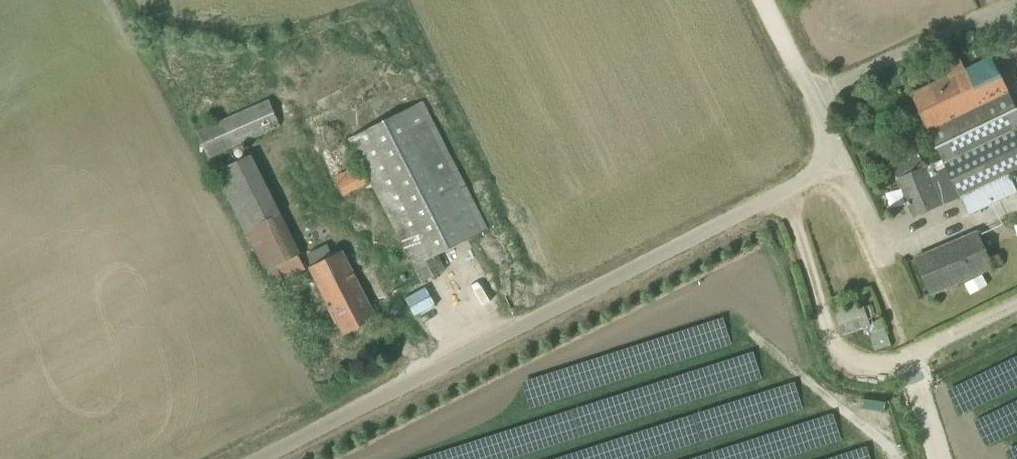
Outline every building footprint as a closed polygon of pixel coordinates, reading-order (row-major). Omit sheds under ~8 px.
[(911,94),(929,131),(1009,93),(991,56),(965,68),(960,59),(944,67),(949,76),(911,94)] [(1009,93),(929,131),(969,215),(1016,191),(1016,190),(1008,172),(1016,168),(1016,109),(1009,93)] [(211,159),(281,127),(268,98),(198,130),(211,159)] [(437,255),(488,230),(422,101),(350,138),(423,281),(445,270),(437,255)] [(215,173),(273,286),(306,269),(299,255),(302,253),(252,154),(215,173)] [(893,165),(915,215),(942,204),(920,154),(893,165)] [(344,196),(368,183),(358,164),(334,177),(344,196)] [(932,293),(1002,263),(998,254),(989,258),(978,232),(917,258),(932,293)] [(367,300),(341,251),(309,268),(335,317),(345,335),(377,318),(367,300)] [(882,320),(869,324),(863,305),(846,311),(843,301),(833,305),(836,314),(813,322),(822,348),(845,340),(845,342),(874,332),(875,334),(878,333),(882,348),(891,345),(882,320)]
